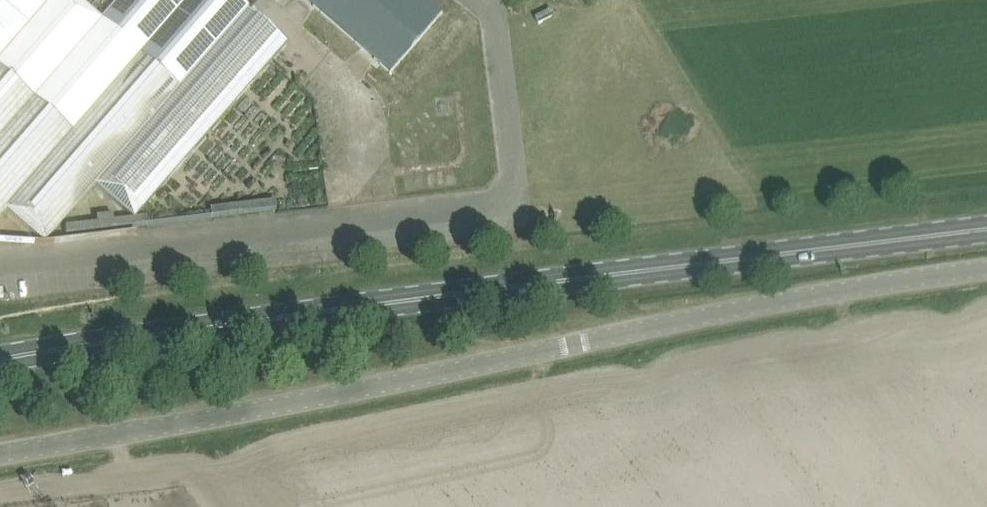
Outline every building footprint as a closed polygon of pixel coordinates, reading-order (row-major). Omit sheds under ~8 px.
[(7,208),(45,242),(95,184),(134,218),(136,219),(137,218),(288,44),(247,9),(249,8),(239,0),(118,0),(102,18),(81,0),(0,0),(0,216),(7,208)] [(427,0),(309,0),(391,71),(442,13),(427,0)]
